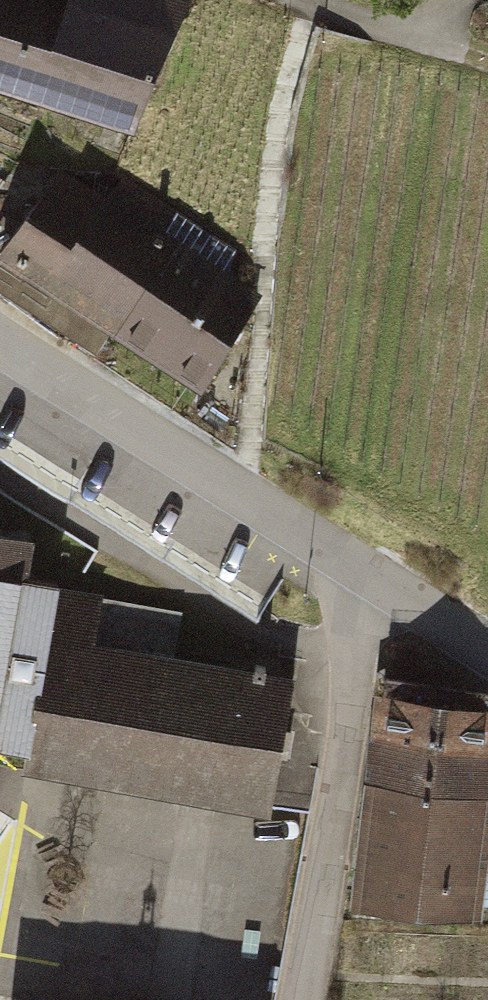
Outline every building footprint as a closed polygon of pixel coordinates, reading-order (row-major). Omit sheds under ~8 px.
[(161,0),(0,0),(0,86),(134,131),(194,10),(161,0)] [(53,179),(0,259),(0,286),(192,413),(262,307),(222,280),(234,262),(119,186),(102,211),(53,179)] [(0,539),(0,772),(269,821),(295,680),(93,643),(102,594),(21,580),(28,544),(0,539)] [(372,702),(355,912),(482,922),(487,848),(487,712),(372,702)]
